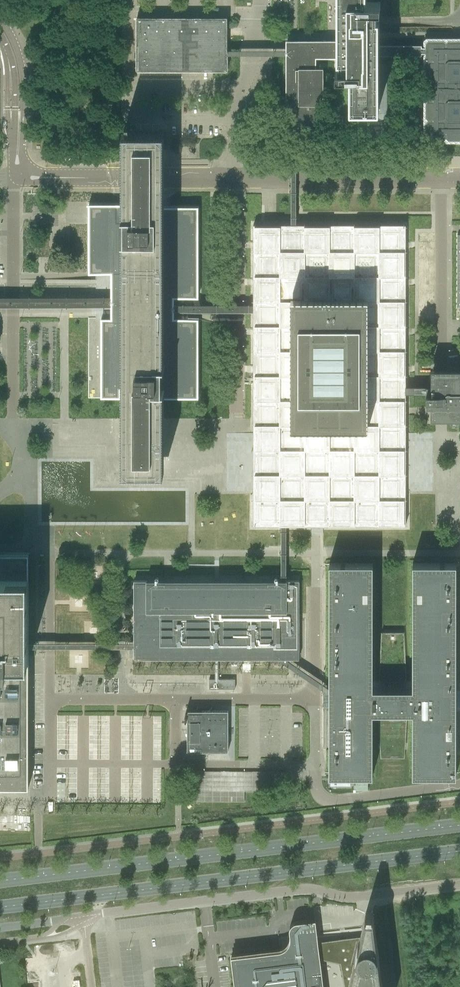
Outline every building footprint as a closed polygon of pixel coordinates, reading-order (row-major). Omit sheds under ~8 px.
[(338,36),(338,40),(338,41),(336,41),(336,40),(286,40),(286,51),(286,56),(286,58),(286,96),(286,110),(286,115),(286,135),(291,135),(296,135),(299,135),(318,135),(318,109),(318,105),(323,105),(323,70),(323,68),(320,68),(316,68),(316,58),(336,58),(338,58),(338,59),(339,59),(339,68),(336,68),(336,75),(350,75),(350,108),(378,108),(378,55),(378,54),(378,46),(378,36),(378,17),(377,17),(377,8),(380,8),(380,1),(378,1),(378,0),(338,0),(338,36)] [(137,18),(137,53),(137,71),(142,71),(147,71),(152,71),(157,71),(162,71),(167,71),(172,71),(177,71),(182,71),(187,71),(192,71),(197,71),(202,71),(207,71),(212,71),(227,71),(227,56),(227,51),(227,36),(227,28),(227,18),(221,18),(137,18)] [(428,137),(459,137),(459,43),(428,43),(428,137)] [(378,54),(428,54),(428,46),(378,46),(378,54)] [(89,204),(89,274),(111,274),(111,276),(111,294),(111,297),(111,299),(112,300),(113,300),(113,301),(114,301),(114,302),(114,303),(113,304),(112,304),(112,305),(111,305),(111,307),(111,319),(101,319),(101,397),(101,398),(120,398),(120,393),(120,390),(125,390),(130,390),(130,413),(130,433),(130,437),(130,440),(130,462),(130,464),(130,472),(157,472),(157,464),(157,462),(157,433),(157,413),(157,390),(159,390),(159,398),(163,398),(163,399),(200,399),(199,351),(199,320),(198,319),(187,319),(174,319),(174,312),(174,305),(174,298),(197,298),(197,297),(197,207),(164,207),(164,201),(164,200),(164,188),(164,168),(164,166),(164,165),(164,133),(123,133),(123,168),(123,188),(123,199),(123,200),(123,204),(89,204)] [(253,375),(253,400),(253,413),(253,418),(253,425),(253,433),(253,439),(253,451),(253,476),(253,494),(253,501),(253,526),(279,526),(304,526),(329,526),(354,526),(380,526),(405,526),(405,525),(406,525),(406,501),(406,476),(406,451),(406,439),(406,426),(406,400),(406,394),(426,394),(426,401),(433,401),(433,393),(434,393),(434,392),(433,392),(433,389),(412,389),(412,386),(408,386),(406,386),(406,375),(406,350),(406,325),(406,300),(406,275),(406,250),(406,225),(405,225),(380,225),(354,225),(329,225),(304,225),(296,225),(291,225),(279,225),(253,225),(253,250),(253,275),(253,300),(253,305),(253,312),(253,325),(253,350),(253,375)] [(0,297),(0,307),(111,307),(111,297),(0,297)] [(430,386),(412,386),(412,389),(433,389),(433,392),(434,392),(434,393),(433,393),(433,401),(426,401),(426,406),(430,406),(430,420),(441,420),(459,420),(459,369),(441,369),(430,369),(430,384),(430,386)] [(29,787),(29,671),(7,671),(7,662),(29,662),(29,654),(29,649),(29,648),(29,644),(29,643),(29,556),(29,553),(28,553),(28,556),(28,558),(22,558),(0,558),(0,787),(29,787)] [(329,563),(329,684),(329,688),(332,688),(332,695),(332,701),(332,712),(329,712),(329,775),(373,775),(373,712),(383,712),(383,719),(379,719),(381,757),(404,757),(406,719),(402,719),(402,713),(412,713),(412,775),(456,775),(456,756),(456,712),(453,712),(453,689),(456,689),(456,563),(412,563),(412,688),(402,688),(402,682),(406,682),(404,632),(381,632),(379,682),(383,682),(383,688),(373,688),(373,563),(329,563)] [(149,580),(134,580),(134,628),(134,644),(134,649),(134,659),(146,659),(151,659),(287,659),(298,659),(299,659),(299,658),(299,580),(291,580),(287,580),(280,580),(216,580),(149,580)] [(329,684),(311,669),(298,659),(287,659),(311,677),(332,695),(332,688),(329,688),(329,684)] [(236,688),(236,678),(210,677),(210,687),(236,688)] [(187,737),(187,744),(187,752),(228,752),(228,711),(187,711),(187,731),(187,737)] [(197,774),(197,801),(244,801),(244,791),(284,792),(284,781),(284,772),(197,771),(197,774)] [(376,935),(376,932),(375,925),(374,919),(374,916),(372,902),(331,900),(318,901),(323,944),(324,956),(327,978),(323,979),(324,986),(382,986),(376,935)] [(231,956),(234,986),(324,986),(323,979),(320,955),(319,945),(318,938),(317,934),(316,922),(316,919),(297,922),(295,922),(293,923),(292,924),(290,926),(290,927),(289,929),(289,931),(290,936),(290,939),(292,952),(280,953),(270,955),(269,955),(269,952),(231,956)]
